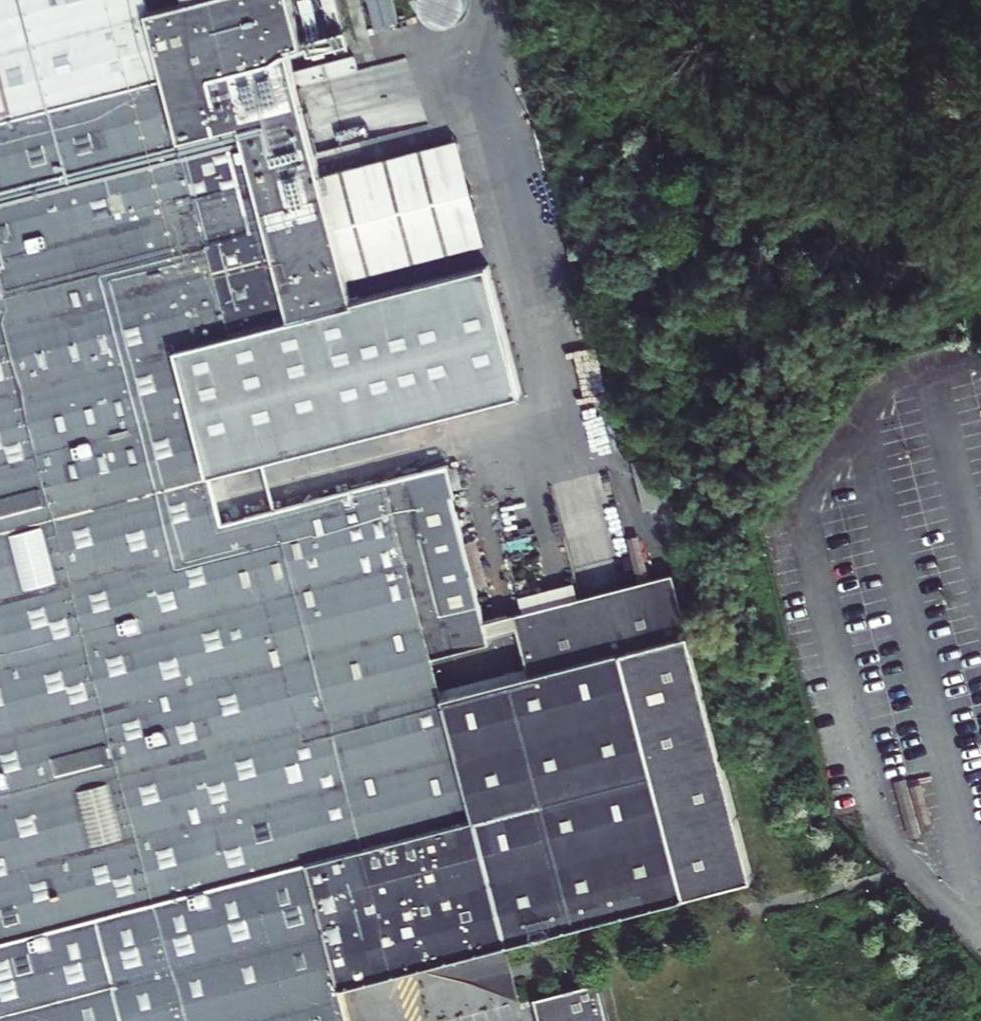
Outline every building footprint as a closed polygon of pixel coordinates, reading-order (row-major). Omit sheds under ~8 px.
[(342,987),(422,966),(469,976),(511,966),(505,944),(751,880),(717,751),(688,639),(669,567),(653,572),(619,581),(515,608),(532,674),(443,697),(432,657),(489,643),(444,467),(384,483),(225,526),(213,476),(377,433),(525,396),(492,263),(354,297),(349,281),(488,246),(462,139),(324,175),(290,47),(302,45),(291,0),(153,0),(147,1),(147,0),(0,0),(0,1020),(351,1020),(342,987)] [(419,1),(420,11),(425,19),(432,25),(441,28),(450,27),(459,22),(465,14),(467,6),(467,0),(419,0),(419,1)] [(646,533),(633,534),(635,574),(649,573),(646,533)] [(535,998),(541,1020),(609,1020),(599,982),(535,998)]
